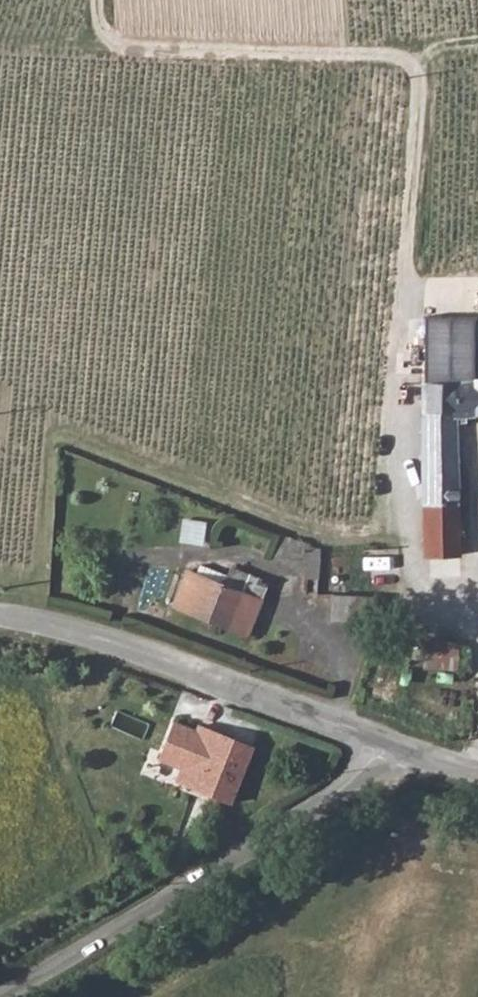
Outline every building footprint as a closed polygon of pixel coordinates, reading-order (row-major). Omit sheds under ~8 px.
[(474,354),(473,318),(421,318),(421,412),(452,412),(452,382),(477,382),(477,354),(474,354)] [(421,412),(422,450),(455,449),(477,449),(477,382),(452,382),(452,412),(421,412)] [(455,449),(422,450),(422,558),(457,559),(455,449)] [(320,551),(280,534),(270,560),(307,563),(305,579),(318,580),(320,551)] [(223,586),(195,575),(184,571),(170,606),(247,636),(269,583),(230,568),(227,575),(223,586)] [(334,594),(330,620),(374,623),(379,596),(334,594)] [(460,665),(462,641),(427,638),(425,662),(460,665)] [(179,718),(155,774),(200,791),(210,795),(230,803),(253,749),(179,718)]
